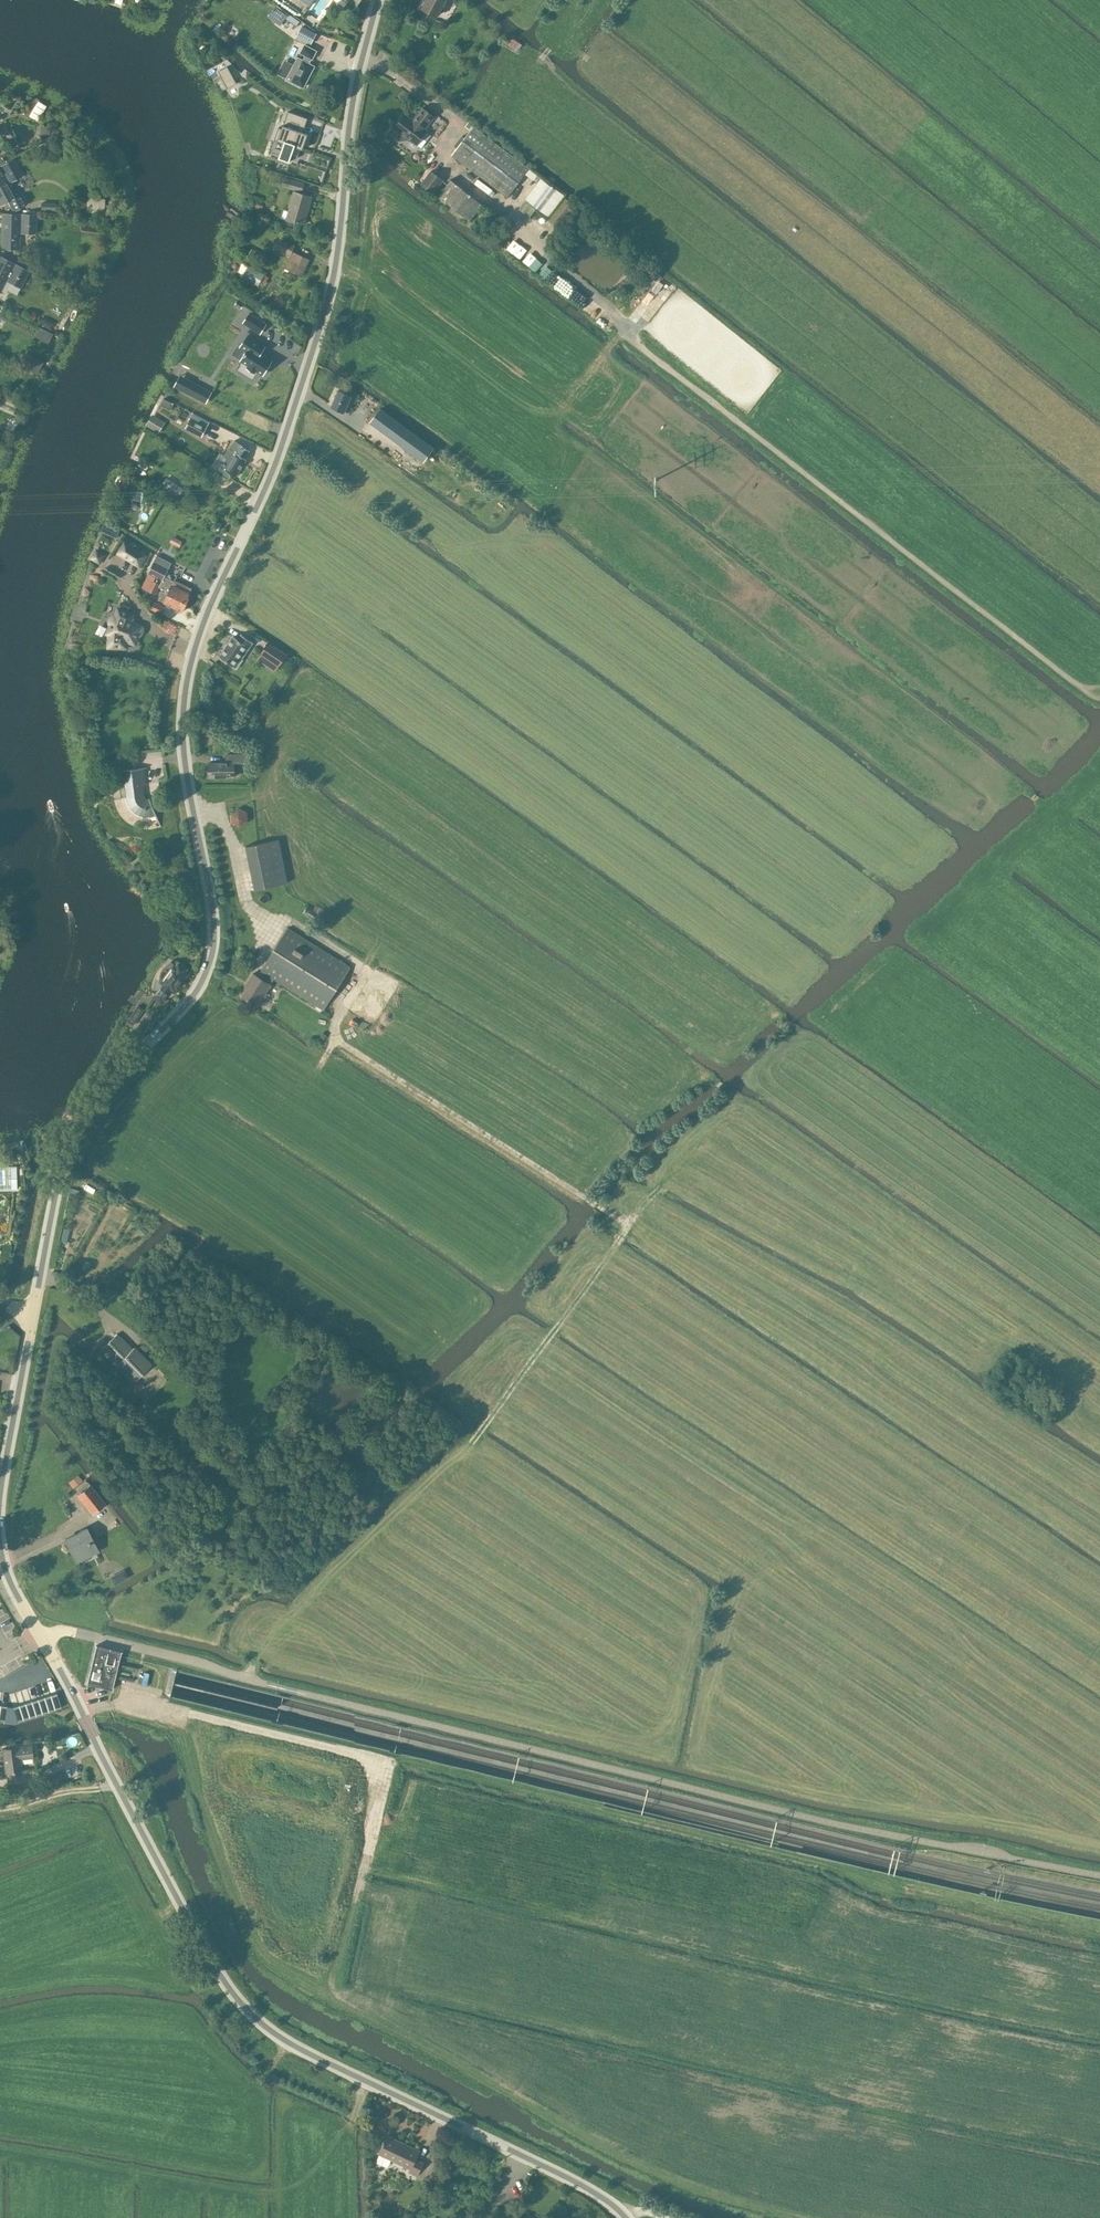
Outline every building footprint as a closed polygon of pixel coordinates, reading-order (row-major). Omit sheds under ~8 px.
[(422,7),(437,15),(445,0),(426,0),(422,7)] [(285,18),(287,16),(283,13),(282,15),(273,9),(268,16),(280,25),(285,18)] [(287,16),(285,18),(297,26),(300,21),(289,13),(287,16)] [(302,26),(296,36),(311,44),(317,33),(302,26)] [(287,78),(303,87),(314,66),(309,63),(312,58),(316,51),(305,45),(301,52),(306,55),(303,60),(298,58),(287,78)] [(228,66),(218,71),(228,88),(237,83),(228,66)] [(409,139),(414,143),(416,145),(427,130),(425,129),(434,116),(422,108),(417,115),(413,120),(405,114),(400,121),(395,128),(399,132),(397,135),(398,141),(408,140),(409,139)] [(279,127),(275,139),(284,143),(279,158),(289,162),(291,156),(298,158),(301,149),(306,133),(304,133),(304,132),(303,132),(302,132),(304,124),(286,118),(284,125),(282,128),(279,127)] [(473,126),(452,155),(508,197),(529,168),(473,126)] [(0,166),(0,205),(0,206),(9,200),(15,211),(27,204),(21,194),(17,197),(9,182),(23,175),(14,158),(4,163),(0,166)] [(529,169),(525,174),(536,183),(540,177),(529,169)] [(433,193),(444,180),(431,170),(420,184),(433,193)] [(302,191),(304,182),(284,177),(282,186),(302,191)] [(312,197),(294,192),(287,218),(304,223),(312,197)] [(526,200),(519,209),(529,217),(536,208),(526,200)] [(41,202),(41,213),(49,213),(50,202),(41,202)] [(257,203),(255,209),(261,211),(264,205),(257,203)] [(591,220),(580,212),(576,218),(575,218),(586,227),(591,220)] [(2,213),(1,248),(19,249),(20,233),(36,233),(36,214),(2,213)] [(590,228),(590,227),(588,227),(587,227),(586,227),(585,228),(584,229),(583,230),(582,232),(583,234),(583,236),(584,237),(585,237),(586,237),(587,238),(589,238),(591,237),(592,236),(593,234),(593,233),(593,231),(593,230),(592,229),(590,228)] [(295,245),(278,237),(272,249),(288,256),(283,267),(301,275),(309,259),(292,251),(295,245)] [(241,251),(248,255),(250,250),(243,247),(241,251)] [(252,249),(248,258),(255,261),(259,252),(252,249)] [(30,271),(0,255),(0,293),(6,281),(20,288),(30,271)] [(265,274),(249,264),(242,276),(258,286),(265,274)] [(250,313),(243,323),(260,333),(266,324),(250,313)] [(248,337),(242,347),(248,351),(242,361),(264,375),(272,361),(261,354),(265,348),(248,337)] [(344,412),(349,400),(355,403),(359,394),(351,390),(349,395),(339,390),(331,406),(344,412)] [(380,408),(370,422),(423,461),(434,447),(380,408)] [(207,426),(191,417),(185,428),(202,437),(207,426)] [(236,477),(247,459),(245,458),(250,450),(234,440),(224,456),(227,458),(220,470),(230,476),(231,474),(236,477)] [(179,496),(184,489),(167,478),(163,486),(179,496)] [(133,487),(132,494),(144,496),(145,489),(133,487)] [(222,523),(217,521),(214,528),(219,530),(222,523)] [(173,536),(170,542),(179,547),(182,541),(173,536)] [(116,553),(140,568),(149,554),(124,539),(116,553)] [(155,561),(148,573),(149,574),(156,577),(162,580),(164,576),(168,568),(171,562),(158,555),(155,561)] [(162,580),(159,586),(164,589),(167,591),(166,592),(167,593),(187,603),(192,594),(190,593),(192,588),(175,580),(174,581),(164,576),(162,580)] [(156,594),(159,586),(162,580),(156,577),(149,591),(156,594)] [(187,603),(167,593),(166,592),(165,593),(163,592),(159,600),(163,602),(175,608),(175,611),(178,612),(180,611),(182,612),(187,603)] [(151,609),(162,615),(166,607),(155,602),(151,609)] [(114,616),(114,617),(112,617),(112,618),(111,619),(111,620),(111,621),(111,622),(111,623),(111,624),(115,626),(112,634),(113,635),(112,646),(126,646),(126,639),(135,643),(138,634),(139,633),(140,633),(141,632),(142,631),(142,630),(142,629),(142,628),(141,627),(141,626),(129,622),(132,614),(119,609),(116,617),(114,616)] [(239,639),(234,636),(220,657),(236,667),(253,642),(242,634),(239,639)] [(261,653),(280,666),(287,654),(268,641),(261,653)] [(253,749),(243,744),(241,747),(251,753),(253,749)] [(226,754),(227,762),(209,762),(209,776),(234,776),(234,765),(246,765),(246,754),(226,754)] [(144,767),(117,771),(118,774),(123,772),(126,797),(128,803),(130,808),(134,812),(139,815),(144,817),(150,817),(154,816),(157,815),(150,798),(147,798),(145,798),(144,796),(144,793),(142,783),(146,783),(144,767)] [(279,839),(246,846),(255,889),(288,882),(279,839)] [(268,975),(265,980),(271,984),(274,979),(324,1010),(351,966),(288,927),(261,971),(268,975)] [(177,965),(170,961),(165,966),(162,969),(160,973),(159,982),(163,984),(156,994),(157,995),(156,996),(157,998),(158,1000),(159,1000),(161,1000),(163,999),(164,1000),(171,990),(174,992),(187,974),(184,972),(185,971),(184,970),(185,968),(184,966),(183,965),(181,964),(180,964),(178,965),(177,965)] [(272,985),(271,984),(265,980),(253,973),(248,981),(250,982),(242,996),(258,1006),(272,985)] [(133,1025),(144,1009),(138,1005),(127,1021),(133,1025)] [(16,1166),(0,1167),(0,1190),(17,1189),(16,1166)] [(65,1228),(61,1241),(66,1242),(69,1229),(65,1228)] [(134,1346),(132,1348),(117,1333),(100,1349),(115,1365),(133,1382),(151,1363),(134,1346)] [(76,1495),(77,1496),(92,1514),(106,1503),(90,1483),(76,1495)] [(86,1528),(65,1538),(75,1560),(96,1549),(86,1528)] [(91,1673),(90,1672),(89,1676),(90,1676),(89,1682),(100,1685),(111,1687),(115,1668),(117,1668),(118,1665),(116,1664),(119,1652),(116,1651),(116,1650),(113,1649),(113,1651),(97,1647),(96,1653),(94,1652),(93,1656),(95,1656),(93,1663),(92,1662),(91,1666),(93,1666),(91,1673)] [(54,1693),(51,1694),(56,1709),(62,1707),(57,1692),(54,1693)] [(51,1694),(44,1696),(49,1711),(56,1709),(51,1694)] [(44,1696),(38,1698),(43,1713),(49,1711),(44,1696)] [(38,1698),(32,1700),(37,1715),(43,1713),(38,1698)] [(32,1700),(25,1702),(30,1717),(37,1715),(32,1700)] [(25,1702),(19,1704),(23,1719),(30,1717),(25,1702)] [(19,1704),(13,1706),(17,1721),(23,1719),(19,1704)] [(22,1770),(20,1758),(33,1756),(31,1744),(2,1748),(6,1772),(22,1770)] [(420,2150),(388,2135),(379,2153),(411,2168),(410,2171),(417,2175),(423,2162),(416,2158),(420,2150)] [(432,2170),(429,2177),(439,2181),(442,2174),(432,2170)]
